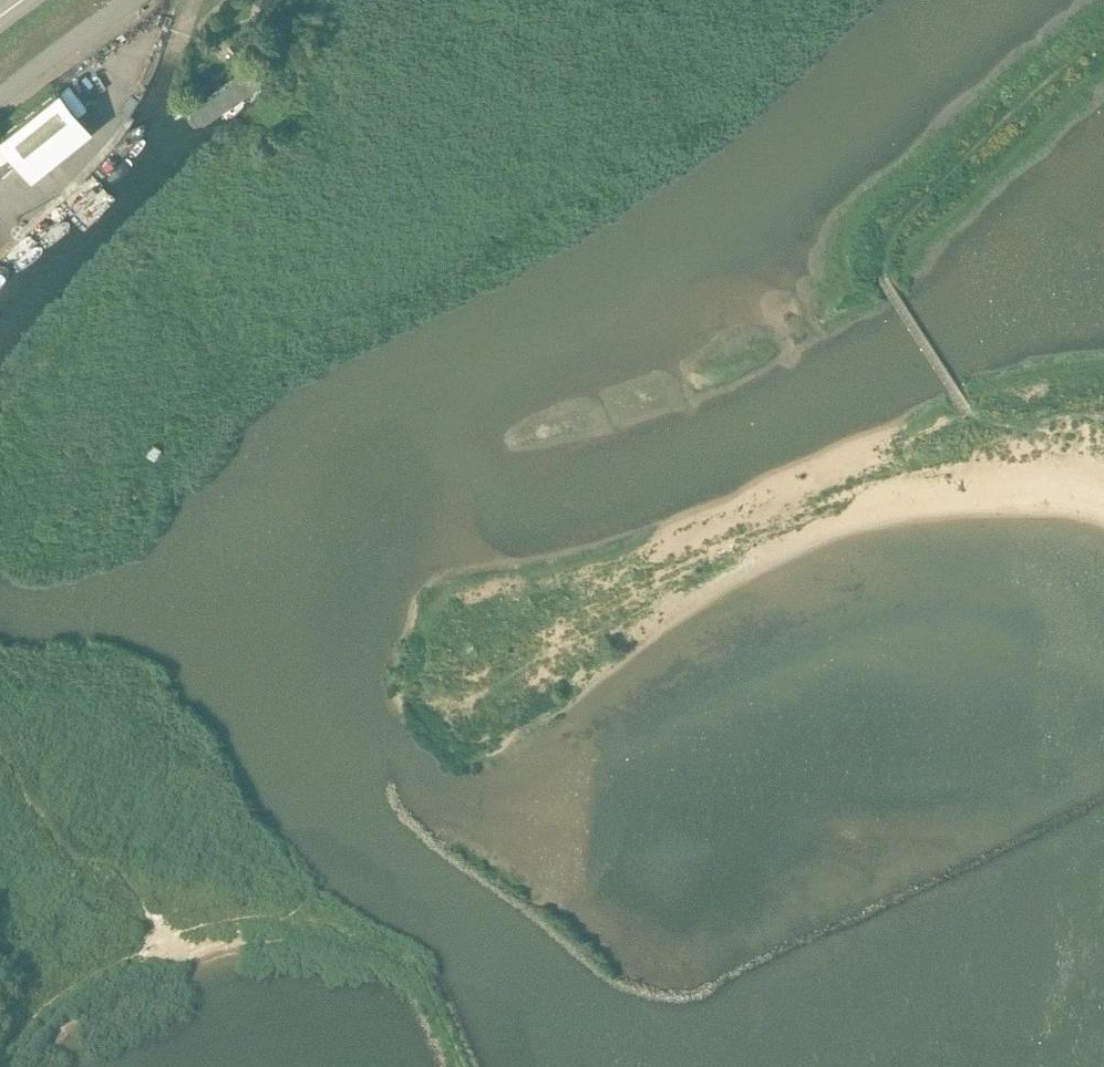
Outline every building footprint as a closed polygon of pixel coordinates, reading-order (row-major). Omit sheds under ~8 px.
[(58,88),(0,135),(0,137),(19,160),(77,113),(58,88)]
